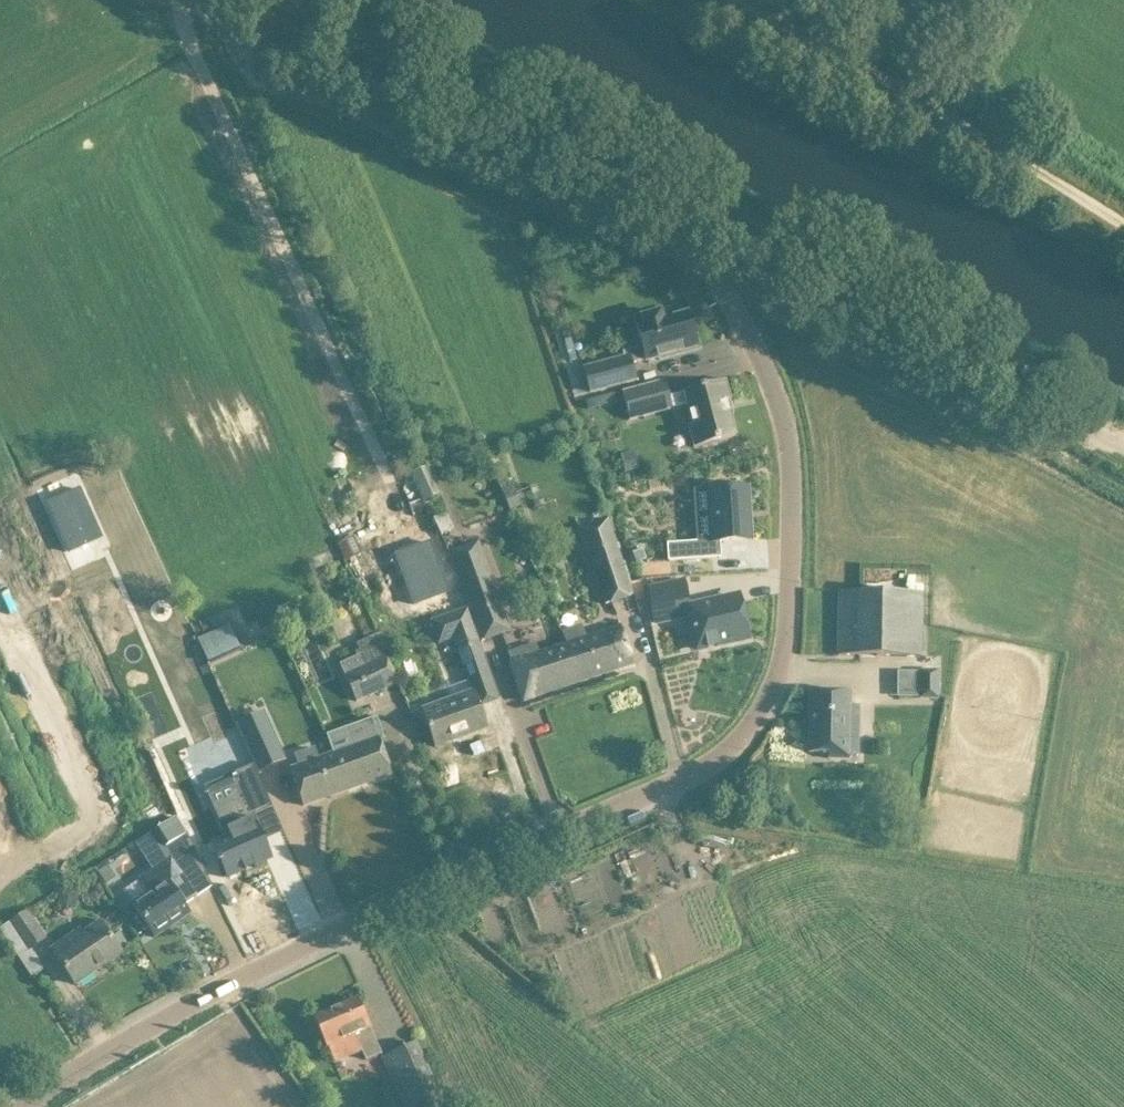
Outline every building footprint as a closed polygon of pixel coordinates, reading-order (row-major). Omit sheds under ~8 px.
[(678,353),(697,347),(688,314),(671,319),(669,314),(661,316),(660,313),(641,318),(642,321),(635,323),(642,347),(622,352),(624,358),(584,369),(590,393),(636,380),(631,364),(645,360),(646,361),(678,353)] [(669,397),(665,381),(622,393),(629,420),(672,408),(672,407),(687,403),(694,427),(689,428),(694,446),(693,447),(693,448),(735,437),(725,402),(728,401),(728,403),(730,402),(724,379),(722,380),(722,381),(685,391),(686,393),(669,397)] [(666,544),(667,562),(720,559),(719,543),(750,541),(747,488),(707,490),(711,542),(666,544)] [(101,540),(79,491),(47,506),(68,554),(88,546),(101,540)] [(607,520),(580,529),(605,605),(633,595),(607,520)] [(361,554),(353,536),(336,544),(344,561),(361,554)] [(420,557),(402,563),(415,601),(448,590),(431,540),(416,545),(420,557)] [(478,543),(449,553),(481,641),(510,631),(478,543)] [(644,559),(641,550),(632,553),(635,562),(644,559)] [(683,581),(648,588),(652,607),(687,599),(683,581)] [(839,656),(861,656),(921,657),(922,593),(840,592),(839,656)] [(749,639),(740,602),(727,605),(725,599),(690,606),(687,607),(690,619),(697,650),(749,639)] [(438,643),(451,639),(469,687),(490,680),(463,608),(430,620),(438,643)] [(240,649),(230,626),(197,641),(207,663),(240,649)] [(620,626),(567,644),(580,683),(633,666),(620,626)] [(357,656),(339,663),(356,700),(398,681),(376,634),(357,643),(359,649),(355,652),(357,656)] [(567,644),(510,662),(523,702),(580,683),(567,644)] [(938,699),(938,671),(921,671),(920,699),(938,699)] [(421,710),(427,725),(434,745),(486,727),(473,691),(421,710)] [(850,692),(810,692),(809,753),(828,753),(828,759),(849,759),(849,754),(858,754),(859,706),(850,706),(850,692)] [(148,733),(156,753),(183,742),(168,706),(149,714),(156,730),(148,733)] [(350,748),(334,754),(347,790),(391,775),(380,742),(385,740),(377,717),(344,729),(350,748)] [(269,723),(242,735),(259,772),(286,759),(269,723)] [(246,749),(241,737),(213,748),(218,760),(246,749)] [(224,826),(208,832),(227,875),(269,856),(242,794),(262,786),(248,753),(209,770),(226,811),(231,809),(241,834),(229,839),(224,826)] [(290,769),(296,785),(303,806),(347,790),(334,754),(290,769)] [(157,827),(168,845),(186,833),(175,816),(157,827)] [(168,845),(164,848),(171,858),(184,879),(197,897),(212,886),(186,833),(168,845)] [(132,904),(142,919),(154,938),(190,913),(185,905),(197,897),(184,879),(171,858),(139,880),(148,893),(132,904)] [(57,904),(76,909),(80,891),(61,887),(57,904)] [(25,910),(9,920),(29,949),(44,938),(25,910)] [(57,958),(63,966),(75,985),(121,954),(100,922),(82,935),(85,939),(57,958)] [(314,1018),(323,1038),(327,1047),(355,1035),(366,1060),(381,1054),(356,999),(314,1018)] [(382,1059),(403,1106),(411,1106),(439,1094),(417,1044),(382,1059)]
